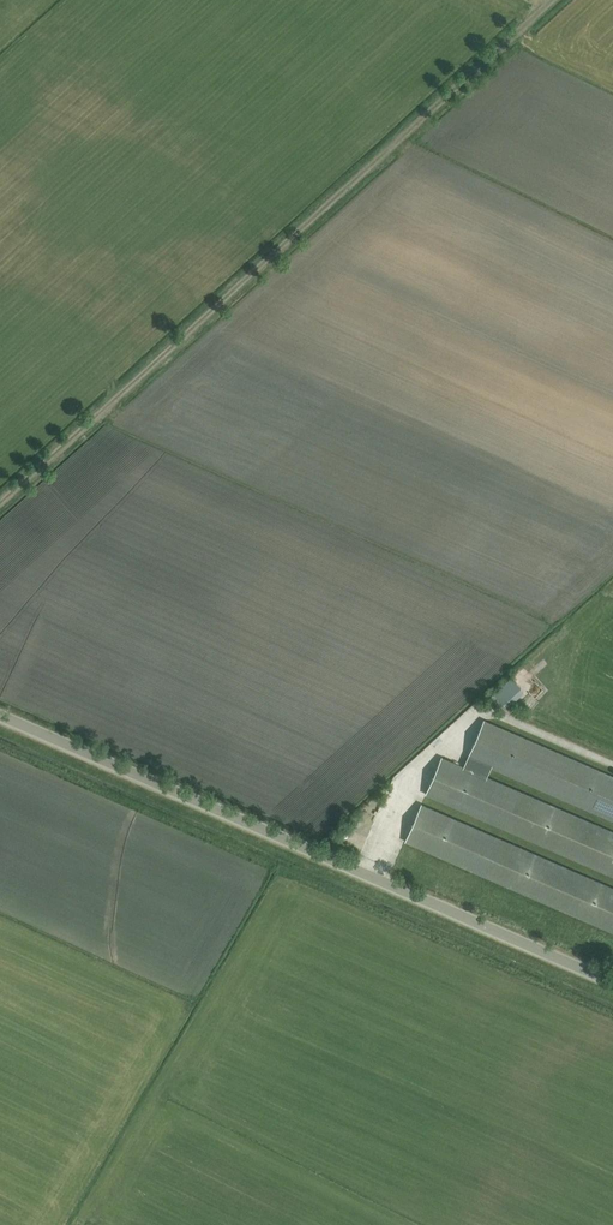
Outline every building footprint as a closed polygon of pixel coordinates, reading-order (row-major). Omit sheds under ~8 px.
[(484,720),(468,756),(612,819),(612,776),(484,720)] [(442,757),(426,794),(612,875),(612,832),(442,757)] [(421,805),(406,841),(612,931),(612,888),(421,805)]
